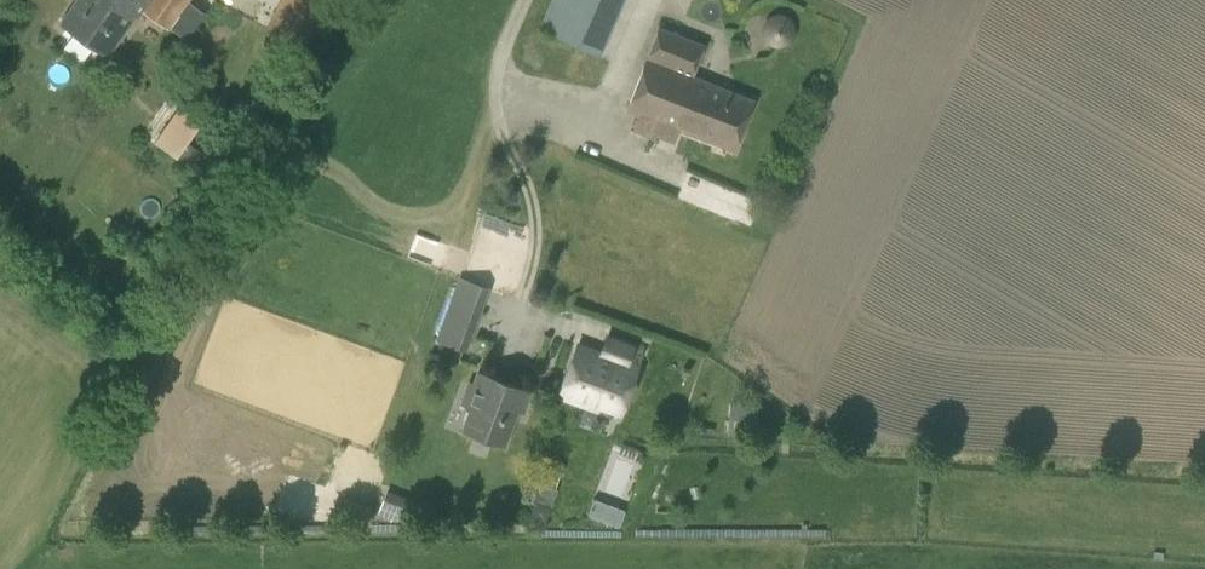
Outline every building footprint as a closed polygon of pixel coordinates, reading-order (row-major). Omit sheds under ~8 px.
[(60,23),(107,56),(134,17),(136,18),(141,11),(169,30),(190,0),(76,0),(60,23)] [(251,21),(308,51),(336,0),(262,0),(251,21)] [(599,56),(624,0),(551,0),(539,29),(599,56)] [(761,25),(777,47),(796,33),(781,11),(761,25)] [(646,59),(627,108),(638,113),(631,131),(654,140),(655,136),(673,143),(680,129),(734,150),(753,100),(693,77),(704,44),(658,26),(646,59)] [(178,107),(154,141),(177,157),(201,123),(178,107)] [(467,352),(489,287),(458,276),(435,340),(439,342),(436,350),(445,354),(449,345),(467,352)] [(577,342),(557,397),(598,411),(598,409),(621,417),(639,365),(629,361),(634,346),(606,336),(601,351),(577,342)] [(532,390),(477,371),(473,382),(467,380),(459,404),(468,408),(460,431),(505,448),(519,411),(524,413),(532,390)]
